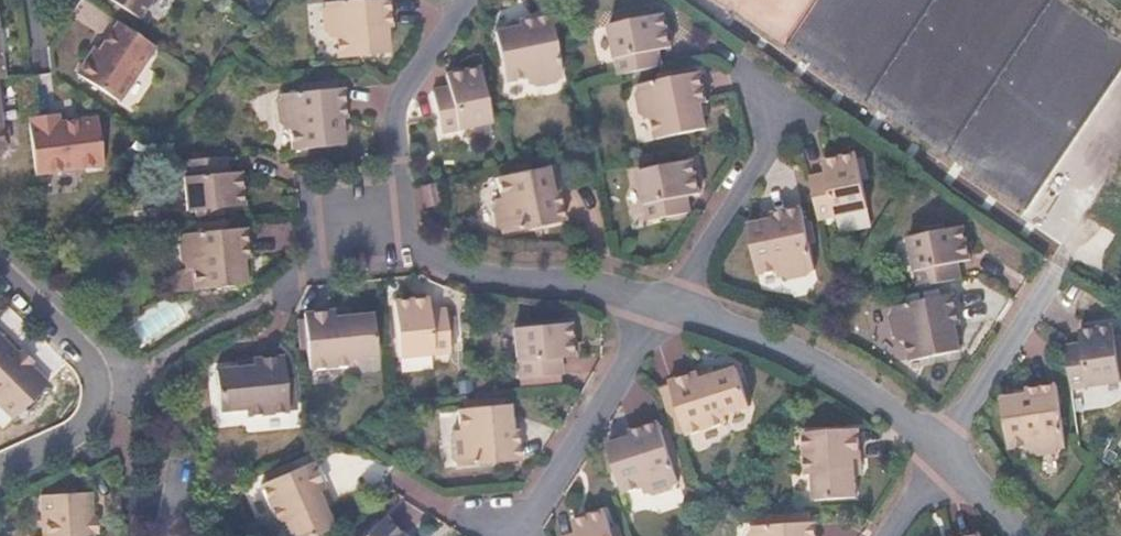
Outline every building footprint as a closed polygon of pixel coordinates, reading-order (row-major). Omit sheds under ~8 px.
[(144,27),(162,0),(105,0),(144,27)] [(388,39),(386,25),(393,25),(390,0),(333,0),(328,0),(328,6),(325,9),(326,29),(331,32),(331,37),(339,37),(341,56),(389,51),(388,39)] [(520,22),(506,25),(495,27),(505,75),(525,71),(528,78),(533,77),(537,79),(555,75),(555,73),(563,70),(549,9),(519,15),(520,22)] [(611,22),(621,75),(663,66),(659,48),(671,45),(665,10),(611,22)] [(505,18),(506,25),(520,22),(519,15),(505,18)] [(96,63),(90,59),(79,75),(122,104),(158,49),(122,25),(103,52),(96,63)] [(97,49),(90,59),(96,63),(103,52),(97,49)] [(491,121),(479,65),(445,73),(448,87),(431,90),(441,132),(491,121)] [(700,104),(707,102),(700,72),(638,85),(639,91),(636,96),(640,114),(644,115),(645,120),(653,120),(659,140),(705,130),(703,118),(700,104)] [(342,145),(341,132),(339,118),(347,118),(345,86),(282,93),(282,98),(280,101),(280,122),(285,126),(285,129),(293,128),(296,149),(342,145)] [(710,116),(707,102),(700,104),(703,118),(710,116)] [(36,176),(105,167),(98,121),(62,124),(60,115),(29,119),(36,176)] [(339,118),(341,132),(348,131),(347,118),(339,118)] [(825,172),(809,176),(819,219),(869,207),(857,153),(823,160),(825,172)] [(225,157),(185,161),(191,211),(244,206),(240,172),(228,173),(225,157)] [(701,193),(694,159),(640,171),(651,221),(692,212),(689,196),(701,193)] [(565,220),(560,190),(553,191),(550,177),(547,166),(500,176),(503,195),(497,196),(498,202),(495,208),(499,224),(504,226),(505,233),(565,220)] [(553,191),(560,190),(557,175),(550,177),(553,191)] [(428,206),(441,203),(437,182),(423,184),(428,206)] [(801,208),(772,215),(773,221),(759,225),(747,227),(758,274),(778,270),(780,277),(786,275),(789,279),(806,275),(808,270),(814,269),(801,208)] [(773,221),(772,215),(758,218),(759,225),(773,221)] [(915,288),(959,278),(955,260),(967,257),(959,223),(903,235),(915,288)] [(245,282),(244,272),(242,258),(250,257),(246,225),(182,232),(183,240),(180,242),(182,261),(186,264),(186,269),(195,269),(197,288),(245,282)] [(242,258),(244,272),(251,271),(250,257),(242,258)] [(958,350),(955,339),(953,326),(960,325),(953,293),(892,307),(892,312),(889,315),(893,336),(898,338),(899,341),(907,340),(911,360),(958,350)] [(432,310),(430,297),(396,300),(401,356),(454,351),(449,308),(432,310)] [(350,306),(332,308),(333,316),(351,314),(350,306)] [(873,333),(891,330),(888,307),(869,310),(873,333)] [(333,316),(332,308),(302,311),(308,364),(349,361),(349,353),(375,351),(371,311),(351,314),(333,316)] [(574,354),(571,318),(514,324),(519,376),(562,371),(561,356),(574,354)] [(953,326),(955,339),(963,337),(960,325),(953,326)] [(1071,391),(1120,384),(1120,379),(1115,328),(1082,331),(1083,345),(1065,347),(1071,391)] [(27,372),(15,361),(0,346),(0,415),(9,424),(44,389),(27,372)] [(255,366),(239,368),(216,371),(220,409),(245,407),(246,415),(289,410),(282,355),(254,358),(255,366)] [(15,361),(27,372),(30,367),(20,357),(15,361)] [(237,360),(239,368),(255,366),(254,358),(237,360)] [(717,363),(700,368),(703,376),(720,371),(717,363)] [(703,376),(700,368),(672,377),(688,429),(728,418),(726,410),(752,402),(741,364),(720,371),(703,376)] [(1026,398),(1012,401),(1000,403),(1008,451),(1030,448),(1031,455),(1037,454),(1040,457),(1057,455),(1056,451),(1065,449),(1055,387),(1025,391),(1026,398)] [(1011,393),(1012,401),(1026,398),(1025,391),(1011,393)] [(524,458),(520,427),(513,428),(511,414),(510,403),(462,408),(464,427),(456,428),(456,435),(453,439),(456,454),(460,459),(461,464),(524,458)] [(513,428),(520,427),(518,413),(511,414),(513,428)] [(633,431),(620,436),(608,439),(623,486),(641,480),(644,487),(652,486),(653,488),(673,482),(673,479),(678,476),(660,416),(631,425),(633,431)] [(618,429),(620,436),(633,431),(631,425),(618,429)] [(857,457),(863,456),(861,426),(805,430),(808,472),(816,471),(818,499),(860,495),(858,473),(857,457)] [(323,507),(317,490),(323,486),(310,460),(261,481),(277,520),(283,517),(292,535),(309,535),(331,526),(323,507)] [(317,490),(323,507),(330,503),(323,486),(317,490)] [(92,534),(91,518),(90,492),(42,495),(44,535),(92,535),(92,534)] [(607,509),(575,519),(579,533),(569,535),(616,535),(607,509)] [(386,515),(364,535),(406,535),(386,515)] [(818,520),(757,524),(758,529),(752,535),(820,535),(818,520)]
